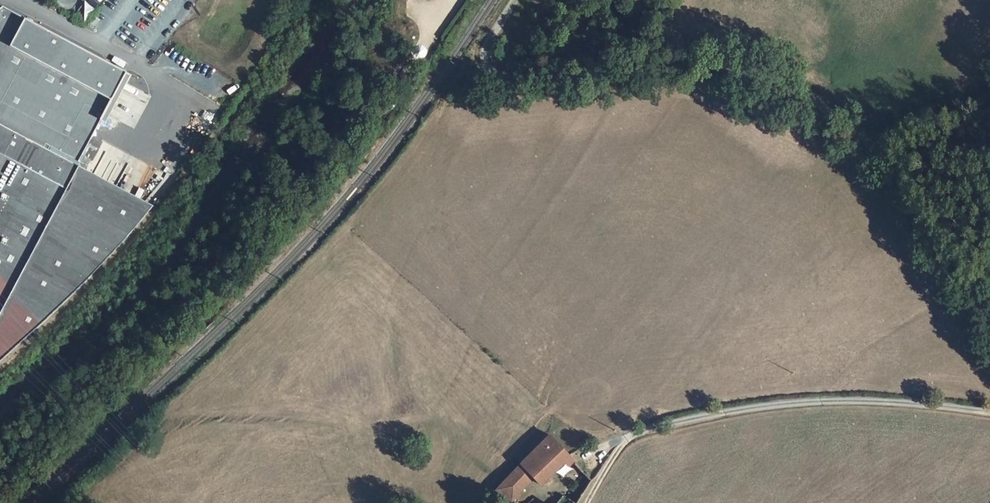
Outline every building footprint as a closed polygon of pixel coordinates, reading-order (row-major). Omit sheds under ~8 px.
[(84,21),(92,8),(84,3),(75,16),(84,21)] [(160,205),(83,161),(133,71),(6,7),(0,11),(0,364),(69,301),(85,286),(160,205)] [(505,63),(506,72),(516,71),(515,62),(505,63)] [(520,462),(534,478),(541,486),(565,463),(569,466),(574,462),(549,435),(520,462)] [(496,490),(512,501),(514,498),(515,499),(534,478),(520,462),(496,490)] [(562,494),(557,502),(576,502),(562,494)]
